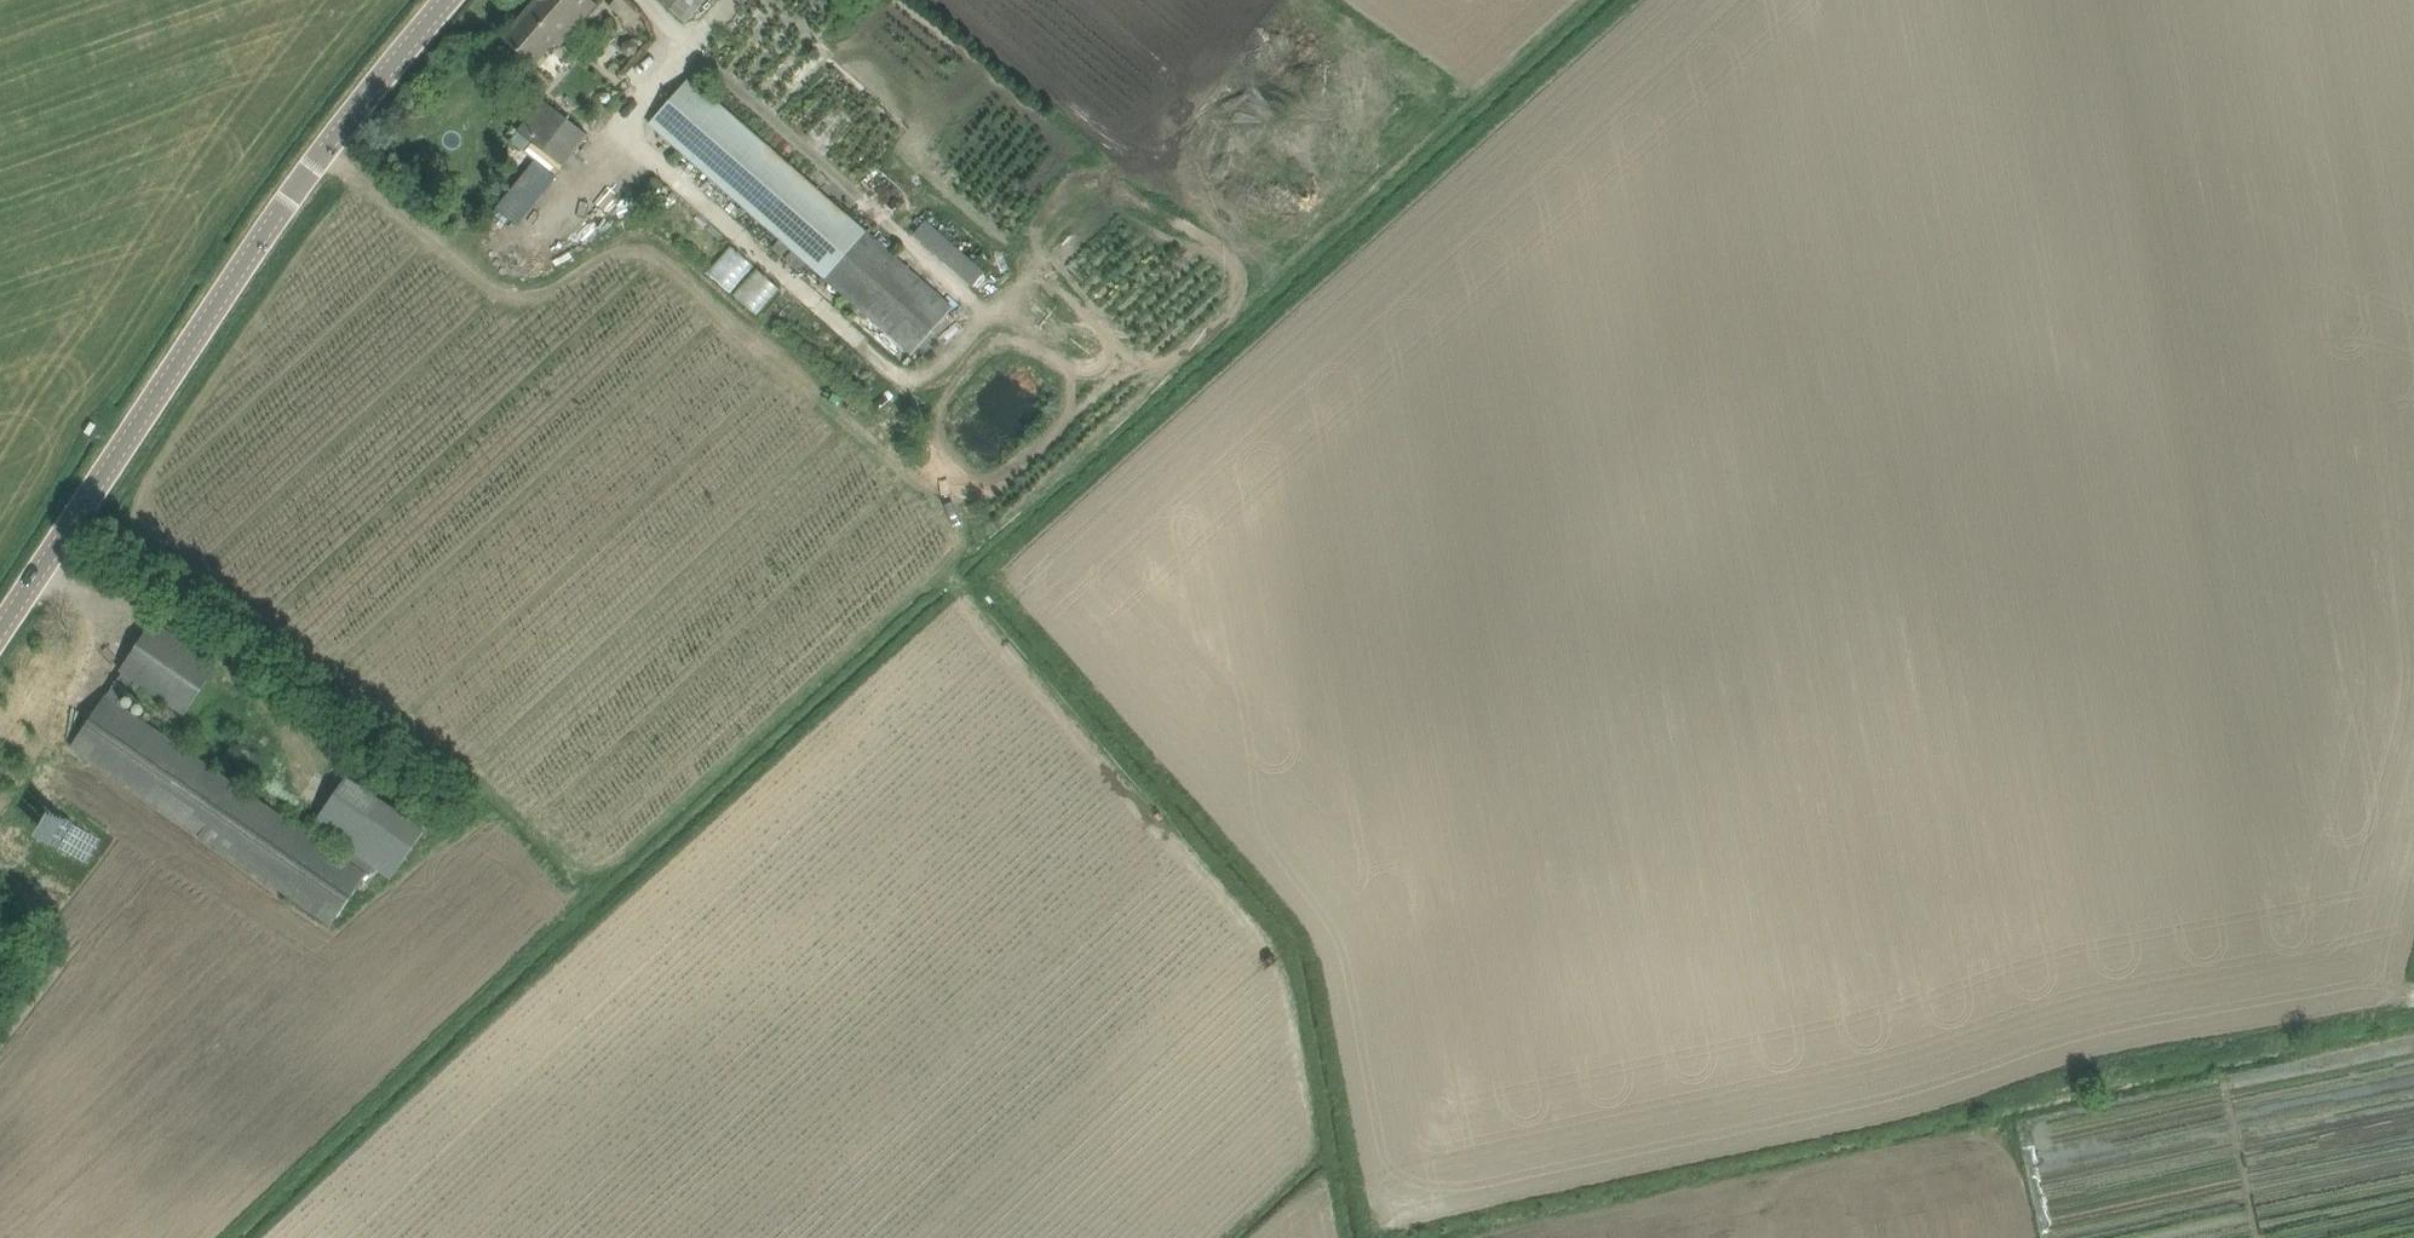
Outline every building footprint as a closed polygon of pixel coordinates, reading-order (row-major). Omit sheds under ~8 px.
[(523,54),(531,61),(553,35),(560,41),(595,0),(594,0),(538,0),(504,38),(523,54)] [(626,0),(615,0),(609,6),(631,25),(641,13),(626,0)] [(705,0),(661,0),(661,1),(686,22),(705,0)] [(691,76),(649,123),(708,176),(781,239),(805,261),(912,355),(953,309),(845,213),(823,194),(809,182),(691,76)] [(564,164),(587,135),(545,101),(521,130),(564,164)] [(511,223),(552,174),(534,158),(492,208),(511,223)] [(913,235),(973,286),(986,271),(926,220),(913,235)] [(72,745),(92,759),(332,921),(366,871),(339,852),(125,708),(141,685),(184,714),(218,663),(154,619),(120,670),(123,672),(107,696),(106,695),(72,745)] [(339,770),(305,818),(381,873),(416,825),(339,770)]
